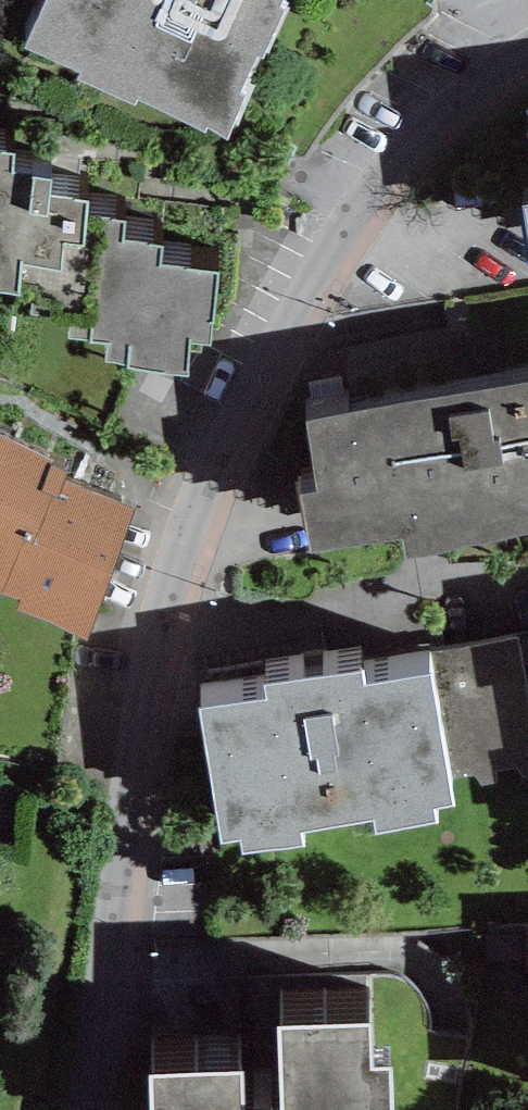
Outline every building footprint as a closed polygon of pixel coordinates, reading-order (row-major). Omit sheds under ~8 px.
[(24,40),(79,65),(76,73),(133,99),(135,94),(203,125),(205,120),(228,131),(246,92),(240,89),(258,50),(263,52),(285,5),(280,3),(281,0),(43,0),(24,40)] [(33,294),(31,310),(68,316),(68,334),(105,336),(105,359),(128,360),(128,367),(187,371),(190,336),(210,338),(218,266),(161,258),(162,239),(123,234),(126,215),(86,211),(90,195),(50,190),(51,172),(12,167),(14,148),(0,146),(0,288),(33,294)] [(302,417),(314,487),(299,489),(310,548),(402,531),(406,551),(527,529),(527,376),(302,417)] [(0,434),(0,588),(1,588),(22,532),(37,538),(61,476),(64,463),(0,434)] [(136,504),(61,476),(37,538),(22,532),(1,588),(19,595),(14,607),(86,634),(136,504)] [(267,694),(199,705),(221,837),(240,834),(242,848),(305,838),(303,826),(372,814),(375,828),(436,818),(433,803),(453,800),(431,669),(364,681),(361,665),(264,682),(267,694)] [(486,925),(488,1000),(527,999),(527,924),(486,925)] [(369,1015),(280,1019),(283,1109),(373,1109),(373,1108),(396,1107),(394,1062),(371,1063),(369,1015)] [(241,1066),(150,1070),(152,1109),(243,1109),(241,1066)]
